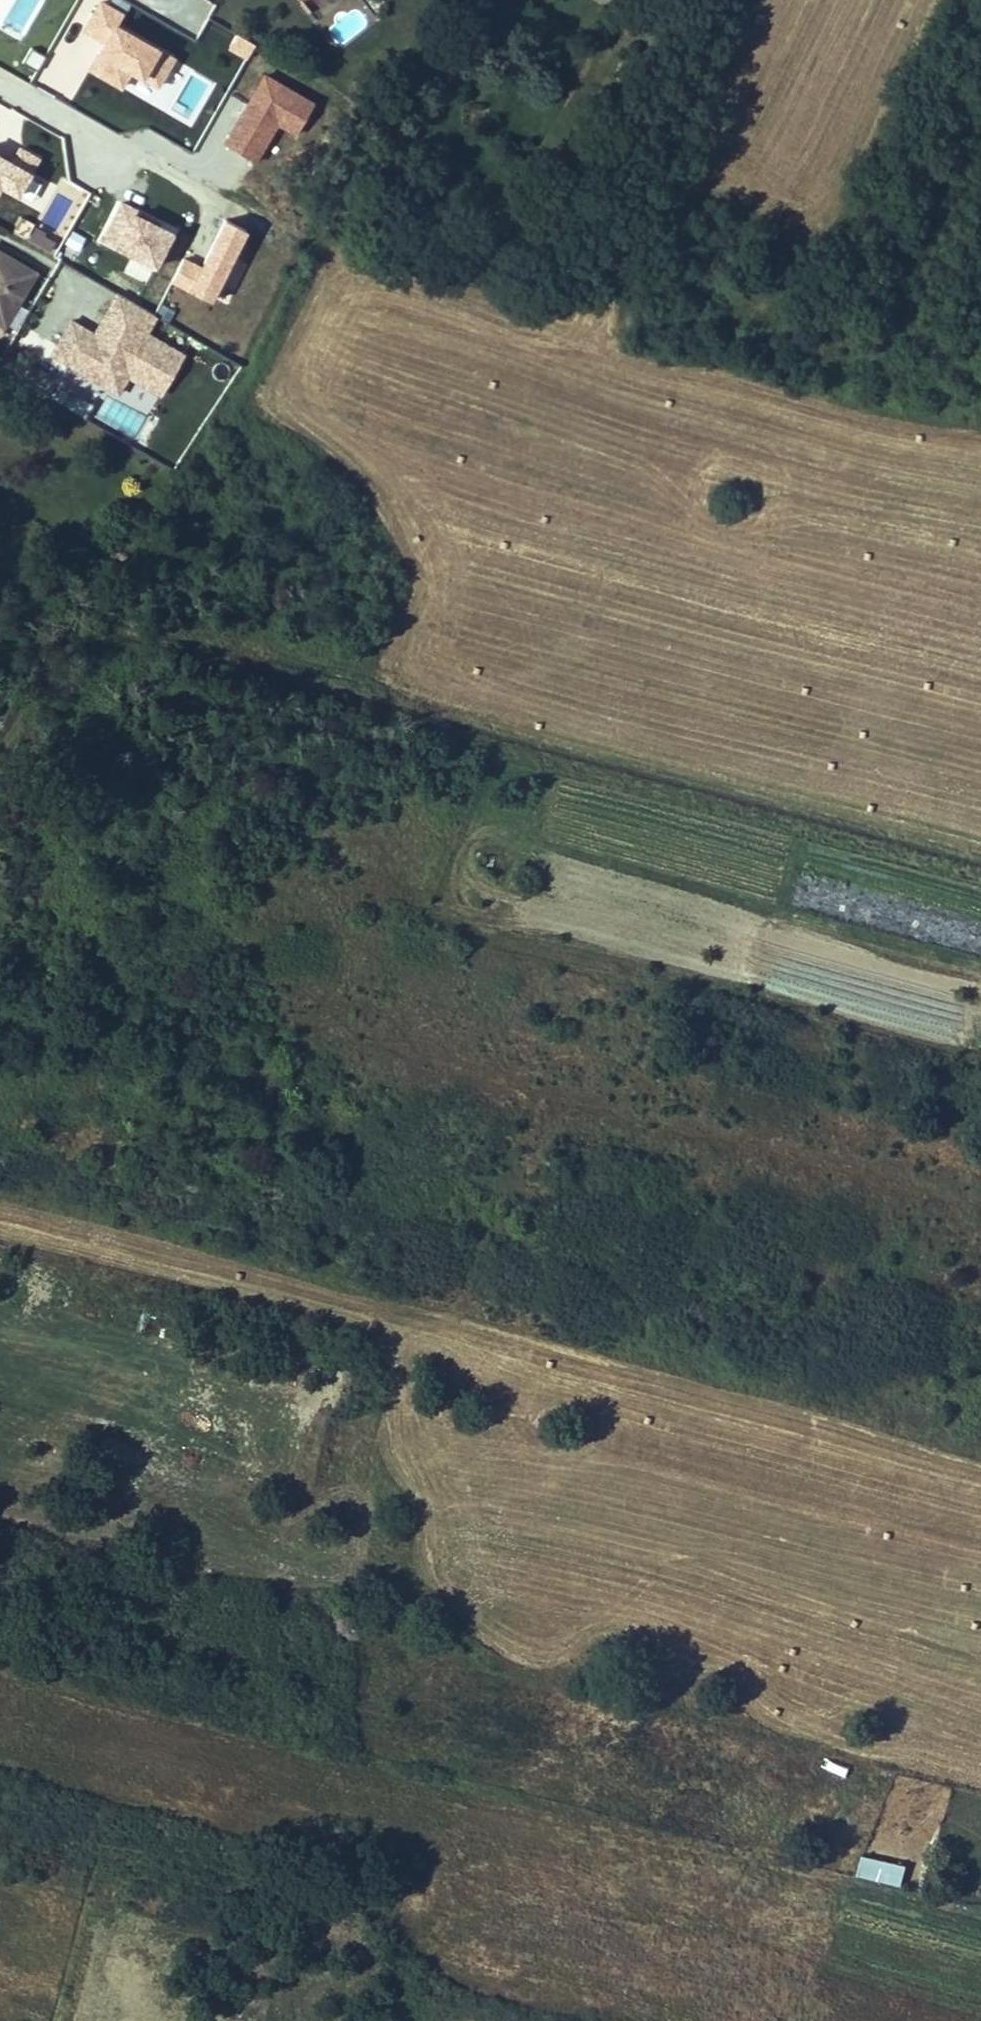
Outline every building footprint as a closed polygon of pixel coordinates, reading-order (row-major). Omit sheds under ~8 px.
[(117,208),(102,247),(155,267),(171,229),(117,208)] [(0,250),(0,335),(37,272),(0,250)] [(46,364),(52,382),(71,375),(65,358),(46,364)] [(859,1858),(856,1880),(901,1886),(904,1863),(859,1858)]
